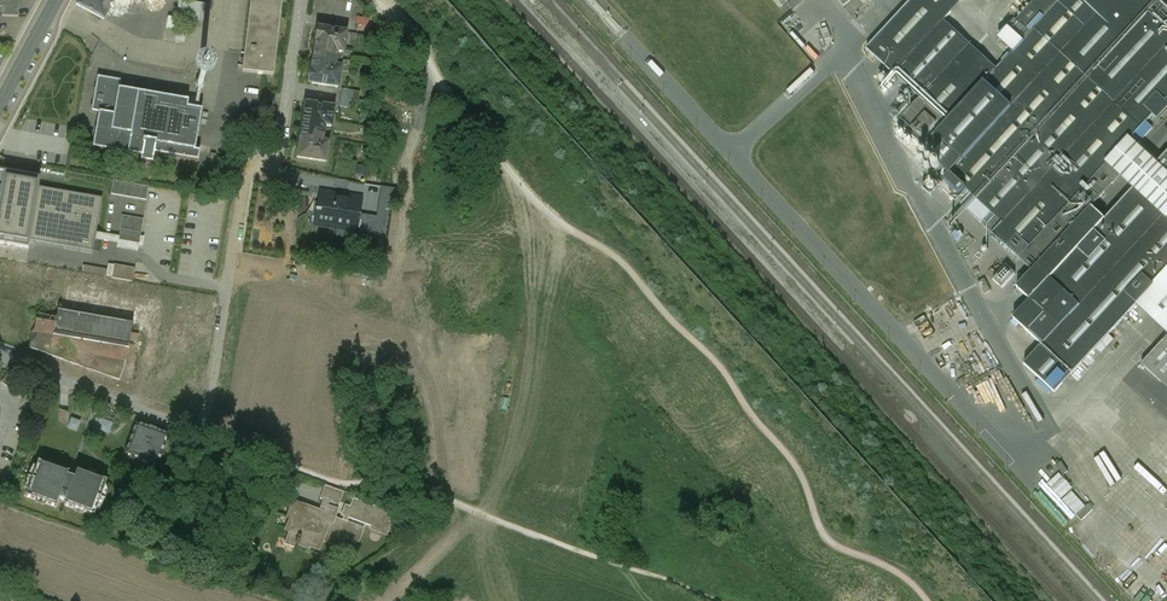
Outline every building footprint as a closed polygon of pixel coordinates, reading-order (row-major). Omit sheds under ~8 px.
[(12,6),(2,6),(2,16),(18,16),(19,0),(12,0),(12,6)] [(81,6),(99,13),(94,13),(111,20),(119,0),(84,0),(81,6)] [(184,19),(207,20),(208,1),(180,0),(179,16),(170,16),(169,28),(183,29),(184,19)] [(249,9),(280,12),(281,0),(250,0),(249,9)] [(786,3),(792,10),(803,0),(789,0),(786,3)] [(1158,118),(1166,109),(1166,103),(1164,100),(1166,97),(1166,0),(1034,0),(999,37),(1013,50),(996,68),(944,19),(961,0),(908,0),(864,48),(919,99),(945,122),(921,148),(948,173),(966,189),(969,193),(993,214),(983,225),(1031,269),(1119,173),(1107,162),(1132,134),(1152,113),(1158,118)] [(280,12),(249,9),(242,72),(273,75),(280,12)] [(346,31),(316,27),(308,83),(338,87),(346,31)] [(120,80),(97,76),(91,111),(98,112),(92,148),(140,156),(139,161),(152,163),(153,153),(198,160),(200,151),(194,150),(201,110),(187,108),(188,101),(119,89),(120,80)] [(204,83),(202,79),(199,78),(196,80),(194,82),(195,86),(197,88),(201,88),(204,86),(204,83)] [(353,91),(341,90),(339,106),(351,107),(352,104),(353,91)] [(359,92),(353,91),(352,104),(364,105),(364,100),(358,99),(359,92)] [(945,122),(919,99),(895,125),(921,148),(945,122)] [(334,106),(305,102),(296,158),(326,162),(329,142),(322,141),(324,125),(331,126),(334,106)] [(1119,173),(1134,185),(1166,218),(1166,177),(1153,164),(1159,159),(1132,134),(1107,162),(1119,173)] [(1153,164),(1166,177),(1166,150),(1159,159),(1153,164)] [(227,159),(215,158),(214,168),(226,170),(227,159)] [(27,248),(28,239),(93,250),(102,197),(39,186),(40,177),(3,171),(3,177),(0,176),(0,243),(27,248)] [(966,189),(948,173),(943,178),(961,194),(966,189)] [(402,180),(377,176),(375,189),(400,193),(402,180)] [(961,194),(943,178),(937,184),(955,201),(961,194)] [(149,185),(113,180),(111,194),(146,199),(149,185)] [(1134,185),(1049,278),(1066,294),(1057,303),(1068,315),(1079,304),(1108,331),(1111,329),(1133,305),(1166,269),(1166,218),(1134,185)] [(346,196),(318,192),(315,211),(320,212),(318,221),(356,227),(358,213),(360,202),(346,200),(346,196)] [(993,214),(969,193),(959,203),(983,225),(993,214)] [(368,215),(358,213),(356,227),(355,232),(365,234),(368,215)] [(143,218),(121,215),(120,228),(141,231),(143,218)] [(141,231),(120,228),(118,242),(139,245),(141,231)] [(134,267),(113,264),(111,277),(132,280),(134,267)] [(1007,266),(994,280),(1003,288),(1015,275),(1007,266)] [(1133,305),(1153,324),(1166,338),(1166,269),(1133,305)] [(1066,294),(1049,278),(1011,318),(1040,344),(1068,315),(1057,303),(1066,294)] [(985,280),(979,283),(986,295),(991,291),(985,280)] [(1068,315),(1040,344),(1071,372),(1082,361),(1108,331),(1079,304),(1068,315)] [(38,320),(36,333),(55,336),(53,350),(129,362),(135,323),(61,311),(59,324),(38,320)] [(1108,331),(1082,361),(1087,366),(1117,335),(1111,329),(1108,331)] [(1166,387),(1166,338),(1142,365),(1166,387)] [(22,379),(10,370),(0,382),(13,391),(22,379)] [(111,433),(115,422),(98,416),(94,428),(111,433)] [(169,435),(136,423),(124,454),(133,457),(134,455),(142,458),(140,463),(142,458),(150,461),(149,463),(158,466),(169,435)] [(49,465),(38,461),(25,496),(36,500),(37,499),(46,502),(45,503),(56,507),(59,499),(67,477),(69,472),(58,468),(57,470),(48,466),(49,465)] [(87,473),(76,469),(73,479),(65,501),(63,505),(72,508),(74,509),(75,507),(84,510),(83,512),(94,516),(107,480),(96,477),(96,478),(86,475),(87,473)] [(1062,474),(1050,483),(1083,521),(1094,511),(1062,474)] [(73,479),(67,477),(59,499),(65,501),(73,479)] [(320,499),(323,500),(329,502),(339,506),(343,493),(325,486),(320,499)] [(65,501),(59,499),(56,507),(71,512),(72,508),(63,505),(65,501)] [(329,502),(323,500),(319,512),(333,518),(335,512),(327,509),(329,502)] [(343,517),(342,521),(347,523),(348,518),(372,527),(372,528),(384,533),(387,524),(391,525),(393,518),(389,517),(391,514),(355,501),(354,504),(351,503),(349,507),(345,505),(341,516),(343,517)] [(319,512),(293,503),(290,513),(293,514),(287,529),(299,533),(295,544),(298,545),(298,544),(307,547),(308,545),(318,549),(322,540),(337,546),(338,542),(349,546),(352,538),(358,540),(361,530),(352,527),(353,525),(347,523),(342,521),(333,518),(319,512)] [(2,586),(0,593),(0,600),(2,600),(12,600),(15,591),(2,586)]
